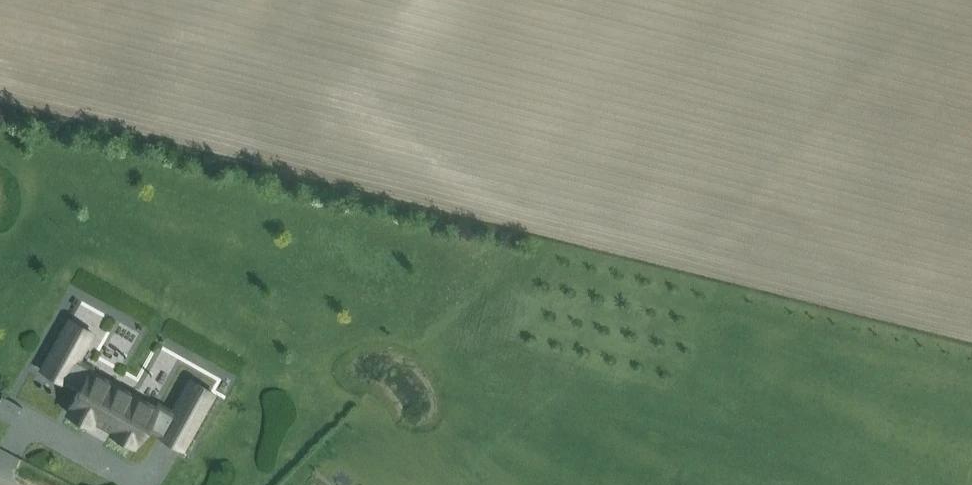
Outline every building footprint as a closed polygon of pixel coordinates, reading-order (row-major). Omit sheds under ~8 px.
[(55,344),(41,369),(64,383),(66,380),(80,388),(70,406),(71,407),(68,412),(90,425),(93,419),(113,430),(111,432),(133,445),(135,442),(136,443),(146,426),(160,433),(161,434),(171,418),(155,409),(156,407),(155,407),(91,371),(90,370),(89,372),(75,364),(78,359),(79,358),(78,357),(92,332),(69,319),(55,345),(55,344)] [(190,380),(171,413),(195,427),(214,393),(190,380)]
